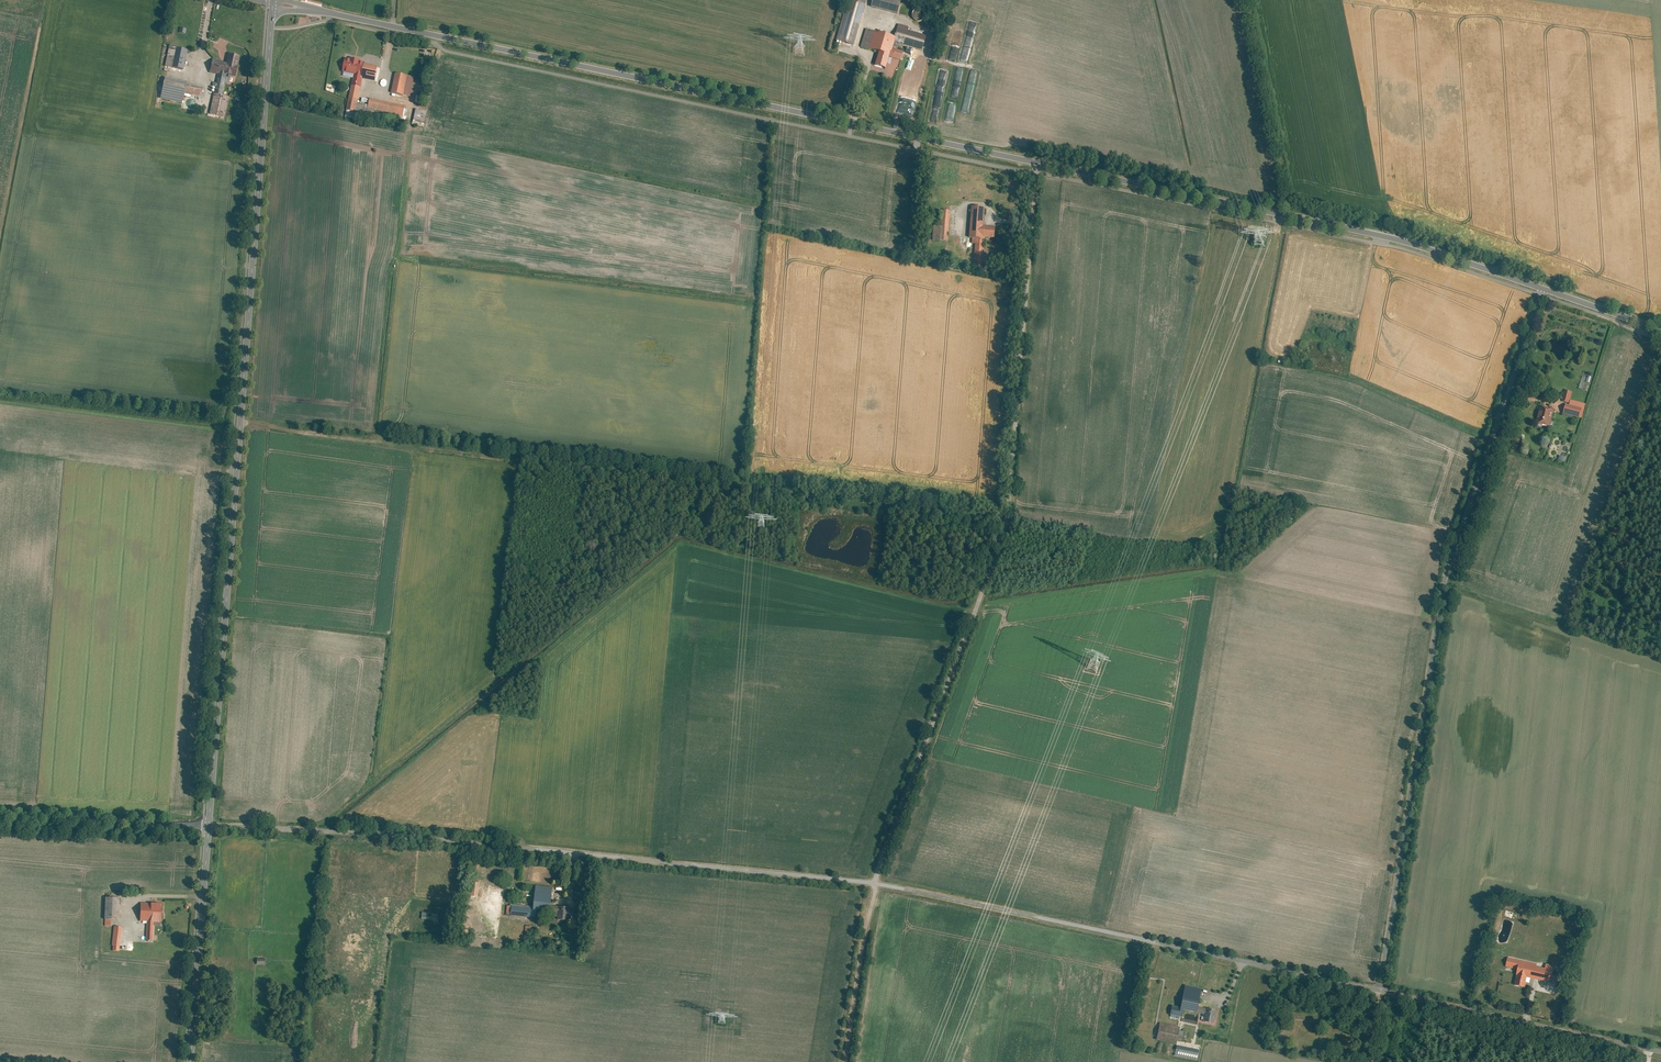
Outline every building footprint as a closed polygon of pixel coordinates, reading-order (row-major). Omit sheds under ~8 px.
[(853,46),(867,0),(848,0),(836,41),(853,46)] [(898,16),(902,0),(872,0),(870,9),(898,16)] [(880,54),(876,67),(886,69),(889,58),(901,61),(903,54),(891,51),(894,40),(925,49),(930,33),(897,24),(893,37),(864,29),(859,48),(880,54)] [(172,70),(183,72),(187,52),(176,50),(172,70)] [(362,80),(375,83),(378,68),(354,63),(356,57),(347,56),(344,74),(353,76),(344,119),(354,121),(356,115),(372,118),(374,112),(401,118),(404,107),(369,99),(367,106),(357,104),(362,80)] [(217,76),(210,115),(224,118),(228,99),(222,97),(226,77),(238,79),(241,66),(212,60),(209,74),(217,76)] [(971,108),(976,76),(966,74),(962,98),(963,99),(960,114),(965,115),(966,107),(971,108)] [(186,94),(203,98),(205,90),(188,86),(189,84),(165,78),(160,99),(182,104),(184,105),(186,94)] [(397,79),(393,99),(409,102),(413,82),(397,79)] [(905,94),(902,111),(913,114),(915,103),(911,103),(914,90),(908,89),(907,95),(905,94)] [(413,124),(425,127),(428,112),(416,109),(413,124)] [(968,265),(971,265),(980,265),(982,237),(993,238),(995,221),(981,220),(983,202),(964,201),(961,237),(965,237),(965,241),(970,242),(968,265)] [(927,237),(942,238),(945,208),(936,207),(935,223),(928,222),(927,237)] [(1563,412),(1562,414),(1580,418),(1583,407),(1570,403),(1573,392),(1564,390),(1561,403),(1565,404),(1563,412)] [(1534,421),(1549,426),(1554,410),(1540,405),(1534,421)] [(1555,442),(1552,450),(1558,452),(1561,444),(1555,442)] [(479,897),(481,882),(474,881),(472,896),(479,897)] [(501,901),(499,913),(540,917),(540,913),(553,915),(553,918),(567,920),(569,904),(547,902),(548,885),(530,882),(528,904),(501,901)] [(119,920),(120,898),(106,898),(104,920),(119,920)] [(147,921),(146,939),(152,939),(153,921),(162,922),(163,904),(141,903),(139,921),(147,921)] [(113,946),(113,951),(119,952),(122,927),(114,926),(111,946),(113,946)] [(1516,975),(1513,986),(1524,988),(1527,977),(1548,982),(1551,970),(1536,967),(1536,965),(1507,958),(1505,967),(1516,969),(1514,975),(1516,975)] [(1197,1019),(1208,1021),(1211,1008),(1193,1004),(1196,986),(1179,982),(1175,1004),(1166,1002),(1164,1013),(1177,1016),(1178,1008),(1199,1012),(1197,1019)] [(1154,1020),(1150,1038),(1171,1043),(1175,1024),(1154,1020)]
